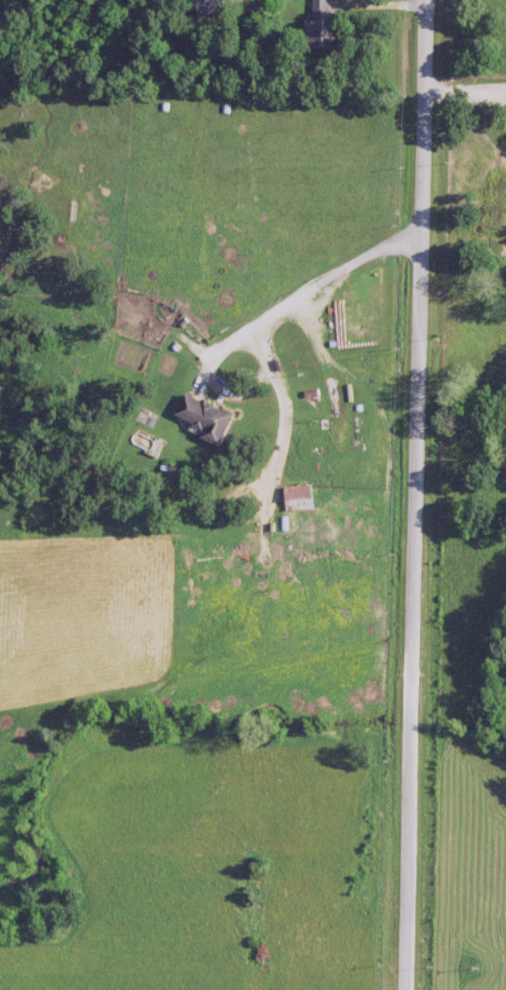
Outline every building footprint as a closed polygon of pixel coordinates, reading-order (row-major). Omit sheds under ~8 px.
[(315,15),(312,15),(311,43),(336,44),(337,0),(315,0),(315,15)] [(229,445),(241,411),(189,394),(181,417),(210,427),(206,438),(229,445)] [(317,509),(317,484),(289,484),(289,509),(317,509)]
